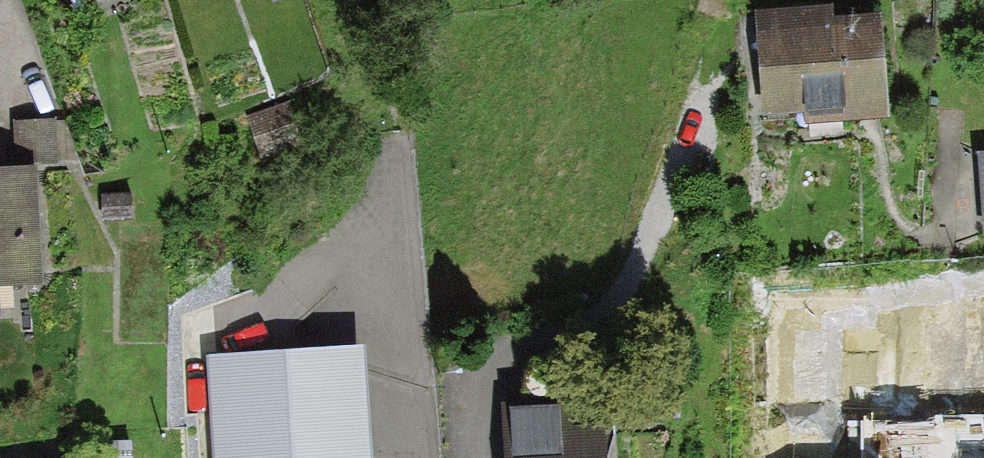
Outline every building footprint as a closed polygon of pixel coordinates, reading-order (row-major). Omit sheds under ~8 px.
[(758,116),(806,113),(806,122),(885,118),(879,19),(831,22),(830,8),(752,12),(758,116)] [(14,166),(38,165),(67,164),(66,117),(13,119),(14,166)] [(14,166),(0,166),(0,318),(3,318),(2,287),(42,286),(38,165),(14,166)] [(130,194),(103,195),(103,218),(131,217),(130,194)] [(968,294),(968,396),(983,396),(983,294),(968,294)] [(775,301),(779,407),(865,404),(867,457),(908,457),(924,457),(918,311),(895,311),(894,296),(800,300),(775,301)] [(206,356),(212,457),(370,457),(363,346),(206,356)] [(505,457),(606,457),(604,398),(504,402),(505,457)]
